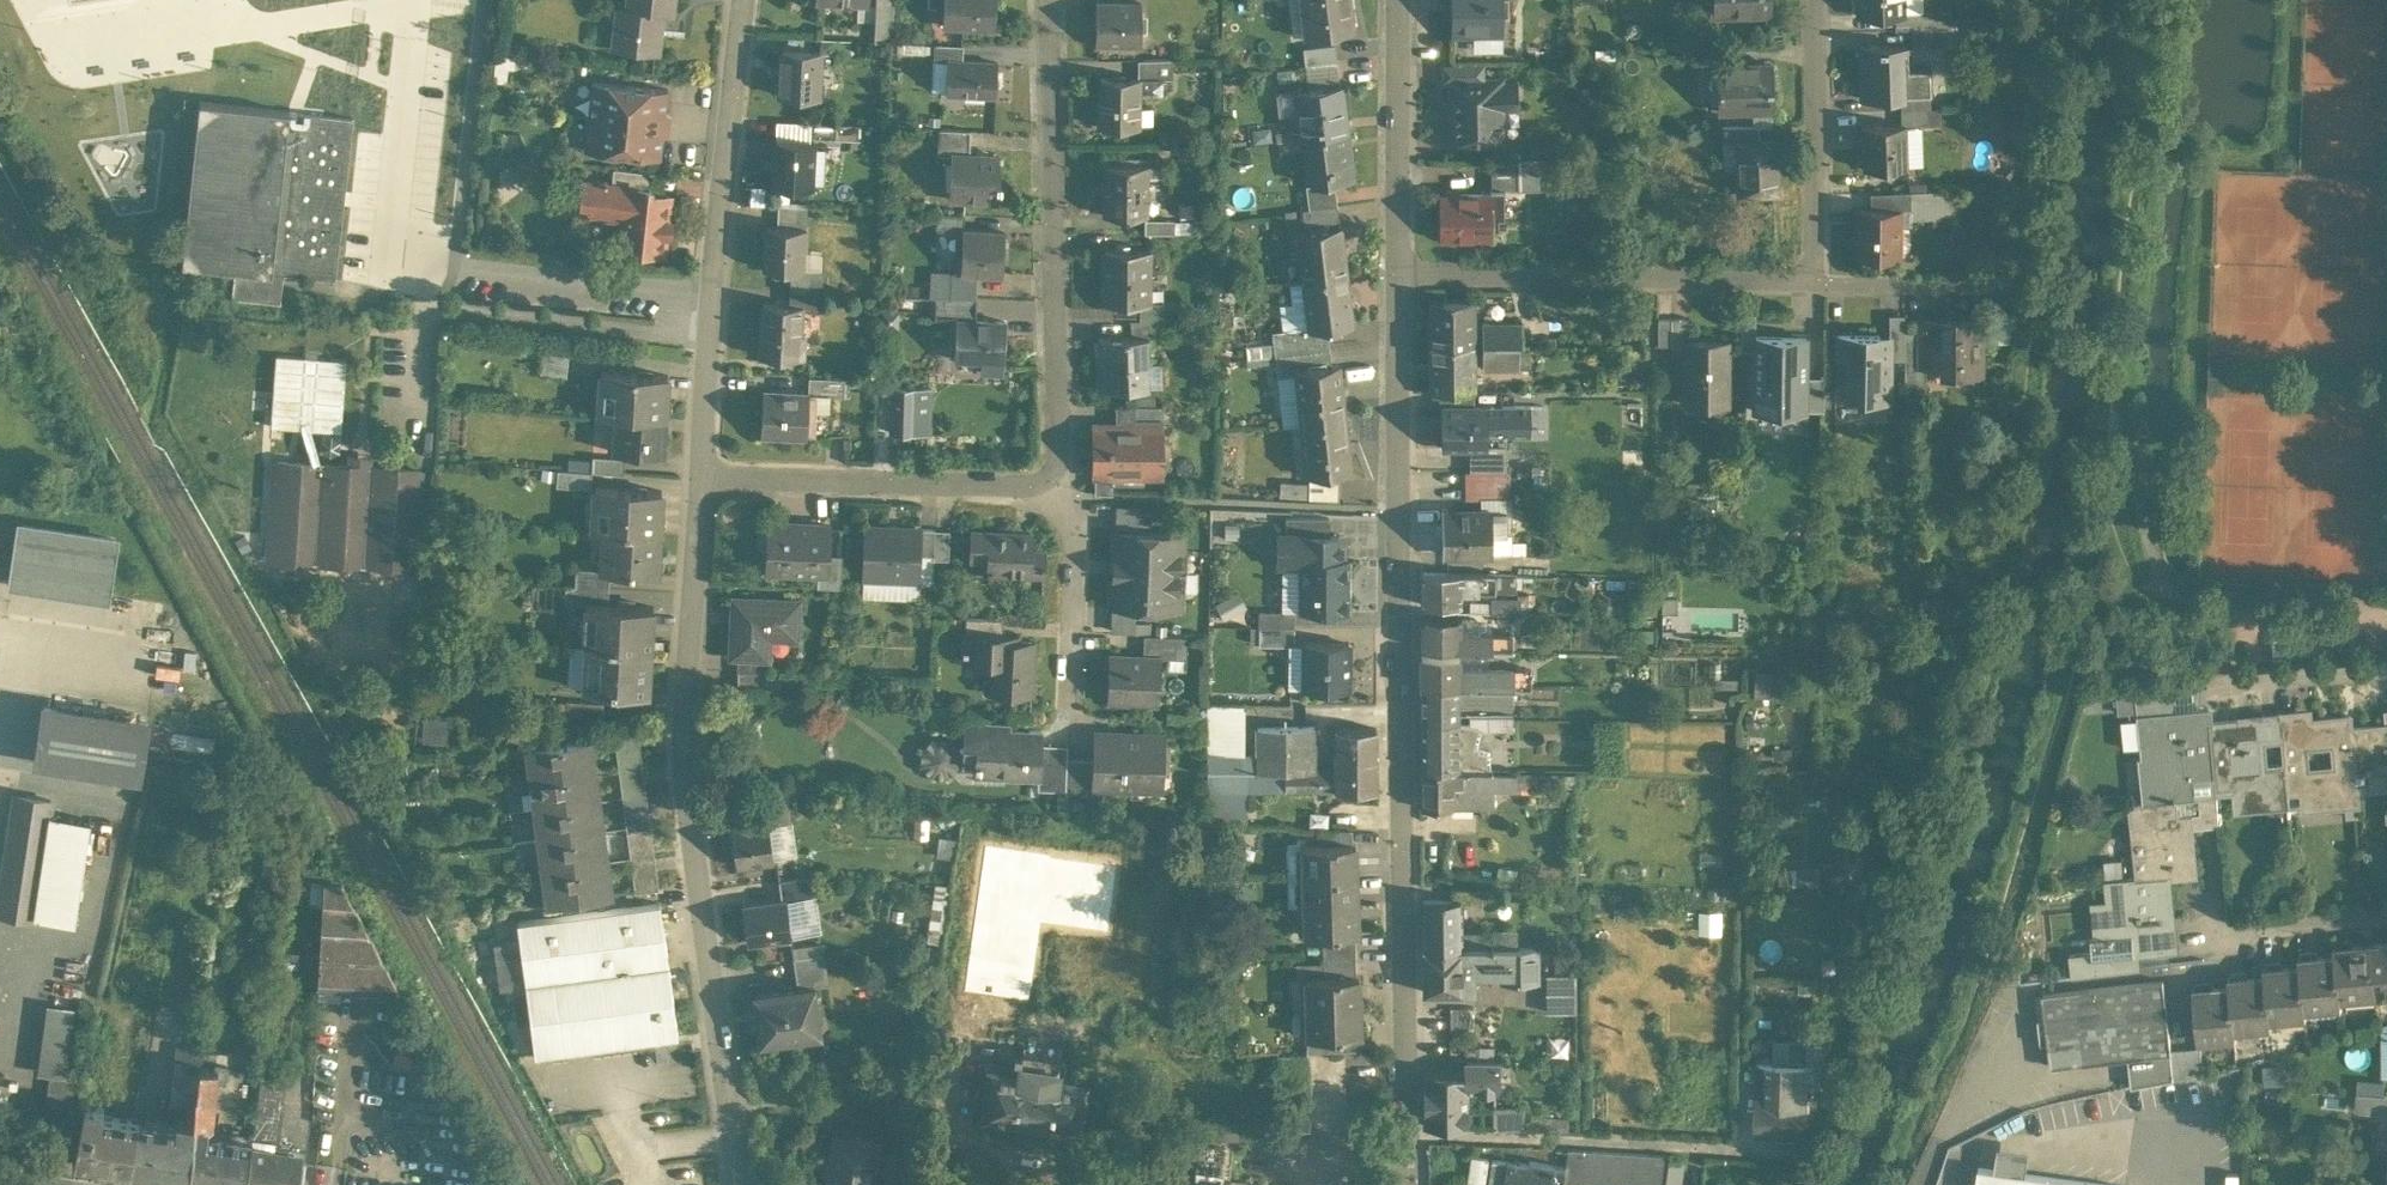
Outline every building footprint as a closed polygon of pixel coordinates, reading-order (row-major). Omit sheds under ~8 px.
[(627,6),(618,5),(615,29),(625,30),(623,48),(657,52),(662,11),(672,13),(673,0),(628,0),(627,6)] [(944,6),(943,23),(996,25),(996,0),(944,0),(944,6)] [(1311,12),(1304,13),(1307,35),(1353,30),(1349,0),(1309,0),(1311,12)] [(1451,29),(1454,29),(1475,29),(1475,25),(1502,25),(1502,6),(1502,0),(1451,0),(1451,29)] [(1713,8),(1733,7),(1733,12),(1770,11),(1770,0),(1713,0),(1713,8)] [(1860,13),(1903,12),(1903,10),(1898,10),(1898,0),(1860,0),(1860,13)] [(1139,4),(1096,4),(1095,43),(1116,43),(1117,41),(1139,41),(1139,4)] [(1502,25),(1475,25),(1475,29),(1454,29),(1454,57),(1461,57),(1461,58),(1468,58),(1468,57),(1512,57),(1512,6),(1502,6),(1502,25)] [(1944,26),(1912,27),(1912,45),(1945,43),(1944,26)] [(850,38),(821,37),(820,51),(820,52),(849,53),(850,38)] [(963,44),(936,42),(935,59),(947,59),(947,58),(962,59),(963,44)] [(1334,43),(1303,47),(1305,64),(1336,60),(1334,43)] [(1727,44),(1701,45),(1701,66),(1716,66),(1716,64),(1727,64),(1727,44)] [(1899,44),(1860,45),(1862,95),(1930,93),(1929,68),(1900,69),(1899,44)] [(820,51),(782,49),(780,94),(818,96),(820,52),(820,51)] [(1170,57),(1138,58),(1138,76),(1139,76),(1139,77),(1170,78),(1170,57)] [(962,59),(947,58),(947,59),(935,59),(934,88),(946,89),(945,92),(996,94),(998,61),(962,59)] [(1336,60),(1305,64),(1308,89),(1339,85),(1336,60)] [(1484,61),(1441,63),(1442,81),(1451,80),(1451,79),(1484,78),(1484,61)] [(1727,64),(1716,64),(1716,66),(1717,108),(1751,107),(1751,106),(1773,106),(1772,82),(1771,82),(1771,63),(1727,64)] [(1138,76),(1100,76),(1099,124),(1138,124),(1139,77),(1139,76),(1138,76)] [(1484,78),(1451,79),(1451,80),(1453,142),(1501,141),(1500,106),(1514,105),(1513,82),(1499,82),(1499,78),(1484,78)] [(668,87),(592,79),(584,147),(660,155),(668,87)] [(1308,89),(1297,90),(1299,109),(1292,109),(1295,128),(1301,127),(1302,136),(1307,135),(1346,131),(1341,85),(1339,85),(1308,89)] [(172,196),(179,90),(148,88),(141,194),(172,196)] [(288,108),(201,99),(183,260),(236,266),(233,294),(280,300),(282,287),(284,271),(336,277),(345,204),(345,197),(346,190),(353,133),(355,116),(323,112),(295,109),(288,108)] [(1896,123),(1862,124),(1863,166),(1905,165),(1904,143),(1897,143),(1896,123)] [(1758,124),(1722,124),(1722,142),(1737,141),(1737,140),(1758,139),(1758,124)] [(969,128),(940,127),(939,153),(950,154),(951,152),(968,153),(969,128)] [(1346,131),(1307,135),(1313,183),(1352,178),(1346,131)] [(814,140),(776,138),(774,184),(812,185),(814,140)] [(1758,139),(1737,140),(1737,141),(1739,193),(1776,191),(1774,139),(1758,139)] [(968,153),(951,152),(950,154),(948,196),(997,198),(998,185),(1000,185),(1001,177),(998,177),(999,155),(968,153)] [(1490,156),(1490,185),(1543,185),(1543,157),(1490,156)] [(1146,163),(1104,163),(1104,213),(1146,213),(1146,163)] [(642,170),(613,167),(611,183),(640,186),(642,170)] [(649,193),(640,186),(611,183),(583,180),(581,203),(592,204),(591,213),(622,216),(618,246),(664,251),(670,195),(649,193)] [(1335,185),(1306,188),(1309,207),(1337,204),(1335,185)] [(1491,192),(1439,193),(1439,236),(1492,235),(1491,192)] [(1939,203),(1908,204),(1909,217),(1940,216),(1939,203)] [(1309,207),(1303,208),(1304,223),(1339,219),(1337,204),(1309,207)] [(807,206),(778,205),(778,219),(795,220),(795,226),(807,226),(807,206)] [(1892,208),(1857,207),(1856,255),(1897,256),(1897,222),(1892,222),(1892,208)] [(964,213),(938,212),(937,228),(962,229),(962,228),(963,228),(964,213)] [(1173,218),(1145,218),(1145,232),(1173,232),(1173,218)] [(795,220),(778,219),(777,225),(767,225),(765,267),(802,269),(803,249),(805,249),(807,226),(795,226),(795,220)] [(1340,225),(1298,230),(1304,279),(1346,274),(1340,225)] [(963,228),(962,228),(962,229),(960,270),(977,271),(1002,272),(1005,230),(963,228)] [(1148,248),(1104,248),(1104,300),(1141,300),(1148,300),(1148,248)] [(960,270),(952,270),(951,296),(951,297),(976,298),(977,271),(960,270)] [(1346,274),(1304,279),(1309,325),(1310,328),(1327,326),(1352,323),(1346,274)] [(976,298),(951,297),(951,296),(950,296),(949,311),(975,312),(976,298)] [(1473,298),(1432,299),(1432,344),(1473,344),(1473,298)] [(1148,300),(1141,300),(1141,318),(1158,318),(1174,318),(1174,300),(1148,300)] [(802,304),(763,302),(760,354),(804,356),(805,334),(800,333),(802,304)] [(2013,314),(1995,312),(1995,338),(2010,340),(2013,314)] [(1981,315),(1946,315),(1946,320),(1937,320),(1937,316),(1921,316),(1920,330),(1920,364),(1922,364),(1942,364),(1942,372),(1981,372),(1981,315)] [(1671,317),(1658,317),(1658,344),(1671,344),(1671,317)] [(1688,317),(1671,317),(1671,344),(1671,345),(1686,345),(1686,338),(1688,338),(1688,317)] [(1005,320),(957,318),(955,356),(973,357),(972,381),(960,380),(960,389),(1001,391),(1002,365),(1005,320)] [(1141,318),(1130,318),(1131,335),(1141,335),(1141,337),(1159,337),(1158,318),(1141,318)] [(1521,321),(1483,321),(1483,344),(1519,344),(1519,343),(1521,343),(1521,321)] [(1309,325),(1272,330),(1275,354),(1306,350),(1329,347),(1327,326),(1310,328),(1309,325)] [(1905,358),(1905,330),(1890,330),(1890,334),(1890,357),(1905,358)] [(1920,330),(1905,330),(1905,358),(1905,388),(1922,388),(1922,364),(1920,364),(1920,330)] [(1890,334),(1837,333),(1837,353),(1848,353),(1847,395),(1855,395),(1855,396),(1889,396),(1890,357),(1890,334)] [(1131,335),(1098,337),(1100,387),(1143,386),(1141,337),(1141,335),(1131,335)] [(1805,336),(1756,335),(1755,390),(1803,391),(1804,391),(1804,377),(1805,336)] [(1688,338),(1686,338),(1686,345),(1686,403),(1688,403),(1688,396),(1725,396),(1725,403),(1727,403),(1727,376),(1722,376),(1722,352),(1727,352),(1727,338),(1688,338)] [(569,347),(543,344),(540,371),(566,374),(569,347)] [(1473,344),(1432,344),(1432,389),(1434,389),(1439,389),(1473,389),(1473,344)] [(1519,344),(1483,344),(1483,367),(1519,367),(1519,344)] [(1306,350),(1275,354),(1277,371),(1296,369),(1296,368),(1308,367),(1306,350)] [(1308,367),(1296,368),(1296,369),(1302,423),(1344,418),(1338,363),(1308,367)] [(668,373),(601,369),(598,412),(616,413),(665,416),(668,373)] [(1823,377),(1804,377),(1804,391),(1803,391),(1802,410),(1823,411),(1823,377)] [(889,430),(931,431),(932,386),(890,385),(889,430)] [(1473,389),(1439,389),(1439,405),(1441,405),(1441,404),(1474,403),(1474,389),(1473,389)] [(810,392),(763,390),(761,432),(807,434),(807,433),(814,433),(816,409),(809,409),(810,392)] [(1487,405),(1487,403),(1474,403),(1441,404),(1441,405),(1441,446),(1470,446),(1487,446),(1487,444),(1503,444),(1503,429),(1503,428),(1503,405),(1487,405)] [(1163,404),(1133,404),(1133,418),(1162,419),(1163,404)] [(1522,405),(1503,405),(1503,428),(1503,429),(1522,428),(1522,405)] [(665,416),(616,413),(614,449),(663,452),(665,416)] [(1134,426),(1094,426),(1094,425),(1093,425),(1093,471),(1094,471),(1095,471),(1112,471),(1112,482),(1144,481),(1144,470),(1163,470),(1163,425),(1162,419),(1133,418),(1134,426)] [(1344,418),(1302,423),(1309,475),(1351,470),(1344,418)] [(1503,444),(1487,444),(1487,446),(1470,446),(1470,468),(1504,468),(1503,444)] [(625,456),(593,453),(592,470),(624,472),(625,456)] [(348,465),(272,460),(266,554),(414,563),(420,469),(372,466),(372,461),(360,461),(349,460),(348,465)] [(592,470),(558,468),(557,484),(591,486),(592,470)] [(1493,469),(1467,469),(1467,497),(1493,496),(1493,469)] [(1112,471),(1095,471),(1095,491),(1112,492),(1112,482),(1112,471)] [(1284,498),(1347,501),(1348,484),(1285,482),(1284,498)] [(662,489),(595,484),(594,499),(600,499),(598,526),(593,526),(592,529),(604,529),(659,532),(662,489)] [(1140,505),(1116,504),(1115,529),(1139,530),(1140,505)] [(1506,509),(1442,510),(1442,553),(1492,553),(1492,532),(1506,532),(1506,509)] [(1654,514),(1644,514),(1643,523),(1654,523),(1654,514)] [(1329,516),(1285,515),(1285,533),(1329,534),(1329,516)] [(801,521),(768,520),(768,522),(771,523),(769,566),(766,566),(766,568),(818,571),(827,572),(828,552),(830,523),(814,522),(814,523),(801,523),(801,521)] [(920,526),(865,524),(863,575),(919,577),(919,553),(920,526)] [(115,537),(23,525),(14,577),(108,591),(115,537)] [(935,527),(920,526),(919,553),(924,553),(924,554),(934,554),(935,528),(935,527)] [(949,528),(935,528),(934,554),(934,556),(948,557),(949,528)] [(659,532),(604,529),(601,567),(601,569),(610,569),(656,572),(659,532)] [(1032,532),(972,529),(971,555),(989,556),(988,574),(992,574),(992,572),(1030,574),(1030,567),(1045,568),(1045,563),(1044,563),(1044,549),(1031,548),(1032,532)] [(1139,530),(1115,529),(1111,603),(1136,605),(1179,606),(1179,587),(1177,587),(1178,570),(1185,570),(1186,568),(1178,568),(1179,551),(1181,551),(1182,532),(1139,530)] [(1285,533),(1282,533),(1282,534),(1276,537),(1276,553),(1282,556),(1282,557),(1302,557),(1302,556),(1338,557),(1338,534),(1329,534),(1285,533)] [(843,553),(828,552),(827,572),(818,571),(817,585),(841,586),(843,553)] [(1338,557),(1302,556),(1302,557),(1282,557),(1282,609),(1294,609),(1347,610),(1348,557),(1338,557)] [(1469,559),(1442,558),(1442,571),(1468,572),(1469,559)] [(1537,561),(1488,559),(1488,572),(1495,572),(1536,574),(1537,561)] [(601,567),(576,566),(575,584),(575,585),(609,587),(610,569),(601,569),(601,567)] [(1468,572),(1442,571),(1421,571),(1421,603),(1461,603),(1461,589),(1495,589),(1495,572),(1488,572),(1468,572)] [(609,587),(575,585),(575,584),(566,584),(564,600),(587,602),(587,600),(608,602),(609,587)] [(1243,591),(1220,596),(1224,611),(1246,606),(1243,591)] [(798,598),(733,595),(730,654),(737,655),(769,656),(770,629),(797,630),(798,598)] [(1504,598),(1490,598),(1490,602),(1481,601),(1480,610),(1520,611),(1521,601),(1504,601),(1504,598)] [(608,602),(587,600),(587,602),(584,643),(586,643),(651,648),(654,605),(608,602)] [(1136,605),(1111,603),(1110,628),(1135,629),(1136,605)] [(1282,609),(1260,609),(1260,626),(1293,626),(1294,609),(1282,609)] [(1002,617),(966,615),(965,632),(1001,634),(1002,617)] [(1462,631),(1461,631),(1461,616),(1421,615),(1421,646),(1491,648),(1491,631),(1462,631)] [(1293,626),(1260,626),(1260,642),(1293,643),(1293,626)] [(1504,632),(1491,631),(1491,648),(1503,648),(1504,632)] [(1029,640),(1005,639),(1005,634),(1001,634),(965,632),(965,644),(962,644),(962,649),(964,649),(964,658),(991,659),(990,677),(996,678),(996,689),(1016,690),(1016,686),(1031,686),(1033,657),(1028,656),(1029,640)] [(1188,634),(1144,633),(1143,654),(1160,655),(1187,656),(1188,634)] [(1348,642),(1305,641),(1305,687),(1348,687),(1348,642)] [(651,648),(586,643),(583,687),(648,691),(651,648)] [(1143,654),(1110,653),(1108,698),(1151,700),(1152,678),(1159,678),(1160,655),(1143,654)] [(1481,658),(1477,655),(1459,654),(1421,653),(1421,685),(1459,685),(1474,685),(1490,685),(1512,685),(1513,667),(1480,666),(1481,658)] [(769,656),(737,655),(737,669),(738,669),(768,670),(768,669),(769,656)] [(1530,667),(1513,667),(1512,685),(1512,686),(1530,686),(1530,667)] [(768,670),(738,669),(737,685),(780,687),(781,669),(768,669),(768,670)] [(1793,674),(1755,672),(1754,691),(1792,693),(1793,674)] [(1893,684),(1881,683),(1881,694),(1892,694),(1893,684)] [(1459,685),(1421,685),(1421,714),(1459,714),(1459,702),(1459,685)] [(1474,685),(1459,685),(1459,702),(1473,702),(1474,685)] [(1490,685),(1474,685),(1473,702),(1489,702),(1490,685)] [(1512,685),(1490,685),(1489,702),(1512,702),(1512,686),(1512,685)] [(2120,709),(2138,706),(2136,689),(2117,692),(2120,709)] [(2165,689),(2137,692),(2139,715),(2142,715),(2167,713),(2165,689)] [(603,701),(566,698),(570,723),(605,717),(603,701)] [(1207,761),(1242,763),(1242,751),(1243,701),(1208,702),(1207,761)] [(146,721),(43,707),(36,758),(138,774),(146,721)] [(2210,709),(2182,711),(2183,714),(2167,715),(2167,713),(2142,715),(2146,757),(2154,757),(2158,800),(2177,798),(2196,797),(2194,772),(2206,771),(2206,775),(2216,774),(2211,720),(2210,709)] [(2298,709),(2280,711),(2283,736),(2300,735),(2299,719),(2298,709)] [(2285,761),(2264,763),(2262,739),(2283,738),(2283,736),(2280,711),(2262,713),(2262,715),(2211,720),(2216,774),(2218,790),(2236,788),(2237,797),(2265,794),(2266,799),(2288,797),(2288,791),(2285,761)] [(1459,714),(1421,714),(1422,768),(1453,769),(1490,770),(1490,765),(1489,749),(1479,746),(1479,745),(1476,744),(1480,729),(1481,729),(1482,727),(1469,723),(1459,723),(1459,720),(1459,714)] [(1489,730),(1488,714),(1469,715),(1469,723),(1482,727),(1489,730)] [(2352,714),(2299,719),(2300,735),(2283,736),(2283,738),(2285,761),(2288,791),(2304,789),(2305,798),(2322,796),(2323,805),(2360,801),(2357,770),(2356,770),(2352,727),(2353,726),(2352,714)] [(426,718),(423,740),(444,743),(447,721),(426,718)] [(1009,723),(965,721),(964,750),(957,750),(958,748),(948,738),(934,737),(923,747),(922,761),(932,772),(947,772),(957,763),(957,761),(963,761),(963,762),(977,763),(976,770),(981,770),(982,762),(1003,763),(1003,765),(1005,765),(1005,774),(1038,775),(1040,775),(1041,752),(1041,728),(1029,728),(1029,729),(1009,729),(1009,723)] [(2353,726),(2352,727),(2356,770),(2357,770),(2368,769),(2369,777),(2386,775),(2386,723),(2353,726)] [(1247,789),(1320,788),(1320,768),(1314,768),(1314,745),(1309,745),(1309,724),(1257,726),(1258,752),(1258,763),(1247,763),(1247,789)] [(1376,727),(1335,727),(1335,768),(1320,768),(1320,788),(1376,788),(1376,727)] [(638,730),(614,733),(618,765),(642,761),(638,730)] [(1163,733),(1096,730),(1094,758),(1093,784),(1095,784),(1161,787),(1163,733)] [(590,736),(527,745),(531,776),(595,768),(590,736)] [(1258,763),(1258,752),(1242,751),(1242,763),(1207,761),(1207,822),(1247,822),(1247,789),(1247,763),(1258,763)] [(1067,753),(1041,752),(1040,775),(1038,775),(1038,787),(1065,788),(1067,757),(1067,753)] [(1094,758),(1067,757),(1065,788),(1065,790),(1095,791),(1095,784),(1093,784),(1094,758)] [(642,761),(618,765),(622,795),(646,792),(642,761)] [(595,768),(531,776),(535,807),(599,799),(595,768)] [(1453,769),(1422,768),(1422,806),(1473,806),(1473,785),(1458,785),(1453,779),(1453,769)] [(1490,770),(1453,769),(1453,779),(1458,785),(1473,785),(1516,785),(1516,770),(1490,770)] [(646,792),(622,795),(627,826),(650,823),(646,792)] [(17,793),(0,906),(0,912),(33,917),(49,812),(51,798),(17,793)] [(2218,795),(2202,796),(2203,812),(2204,825),(2220,824),(2218,795)] [(2158,800),(2132,803),(2134,827),(2143,827),(2148,877),(2170,875),(2197,872),(2192,826),(2204,825),(2203,812),(2178,814),(2177,798),(2158,800)] [(599,799),(535,807),(539,838),(603,829),(599,799)] [(789,802),(758,801),(760,819),(768,818),(769,823),(791,820),(789,802)] [(91,818),(49,812),(34,914),(76,921),(91,818)] [(760,819),(731,823),(737,865),(774,860),(769,823),(768,818),(760,819)] [(650,823),(627,826),(631,857),(654,854),(650,823)] [(1352,828),(1317,826),(1318,843),(1352,842),(1352,828)] [(603,829),(539,838),(543,869),(607,860),(603,829)] [(957,838),(940,836),(938,854),(955,856),(957,838)] [(1318,843),(1302,844),(1303,874),(1356,872),(1355,842),(1352,842),(1318,843)] [(654,854),(631,857),(635,889),(659,886),(654,854)] [(2106,857),(2108,875),(2138,873),(2136,854),(2106,857)] [(607,860),(543,869),(547,900),(611,892),(607,860)] [(1356,872),(1303,874),(1304,903),(1356,902),(1356,872)] [(2148,877),(2112,880),(2114,900),(2102,902),(2106,936),(2091,937),(2092,951),(2093,956),(2135,952),(2135,948),(2150,947),(2151,950),(2175,948),(2170,910),(2174,910),(2170,875),(2148,877)] [(400,990),(342,882),(323,880),(318,986),(400,990)] [(946,927),(953,883),(939,880),(932,925),(946,927)] [(1736,882),(1715,882),(1715,897),(1736,897),(1736,882)] [(780,884),(759,887),(761,900),(782,897),(780,884)] [(761,900),(742,903),(748,940),(791,934),(786,896),(782,897),(761,900)] [(1461,932),(1461,899),(1423,899),(1423,947),(1492,947),(1492,932),(1461,932)] [(660,900),(518,920),(520,939),(494,942),(500,988),(526,985),(535,1052),(678,1033),(660,900)] [(1356,902),(1304,903),(1305,934),(1321,933),(1355,932),(1357,932),(1356,902)] [(1510,946),(1509,921),(1492,921),(1492,932),(1492,947),(1504,947),(1510,947),(1510,946)] [(1355,932),(1321,933),(1321,940),(1322,940),(1323,947),(1355,946),(1355,932)] [(1534,938),(1523,938),(1523,946),(1523,947),(1534,947),(1534,938)] [(2370,943),(2337,946),(2337,944),(2335,944),(2341,1006),(2342,1006),(2341,992),(2375,989),(2376,996),(2377,996),(2371,940),(2370,941),(2370,943)] [(2373,942),(2373,940),(2371,940),(2377,996),(2378,996),(2376,984),(2386,983),(2386,941),(2373,942)] [(2335,953),(2302,956),(2301,954),(2300,954),(2306,1017),(2307,1017),(2306,1002),(2340,999),(2340,1006),(2341,1006),(2335,944),(2334,944),(2335,953)] [(1355,946),(1323,947),(1323,961),(1356,960),(1355,946)] [(1523,947),(1523,946),(1510,946),(1510,947),(1504,947),(1504,970),(1504,978),(1535,978),(1534,947),(1523,947)] [(1492,947),(1423,947),(1423,990),(1462,990),(1461,971),(1504,970),(1504,947),(1492,947)] [(2092,951),(2071,953),(2073,976),(2092,973),(2090,957),(2093,956),(2092,951)] [(2093,956),(2090,957),(2092,973),(2139,968),(2137,951),(2135,952),(2093,956)] [(824,952),(793,956),(797,987),(813,985),(828,983),(824,952)] [(2300,964),(2267,967),(2266,965),(2265,966),(2271,1027),(2272,1027),(2271,1012),(2304,1009),(2305,1017),(2306,1017),(2300,954),(2299,954),(2300,964)] [(2265,974),(2231,977),(2231,976),(2230,976),(2236,1037),(2237,1037),(2236,1023),(2269,1020),(2270,1027),(2271,1027),(2265,966),(2264,966),(2265,974)] [(1576,973),(1546,972),(1546,1010),(1576,1011),(1576,973)] [(1358,974),(1309,976),(1305,976),(1306,1006),(1359,1004),(1358,974)] [(2230,985),(2196,988),(2195,986),(2194,986),(2199,1041),(2201,1040),(2200,1033),(2234,1030),(2235,1037),(2236,1037),(2230,976),(2229,976),(2230,985)] [(2164,979),(2044,993),(2052,1066),(2129,1057),(2172,1052),(2172,1049),(2164,979)] [(797,987),(755,992),(761,1038),(819,1030),(813,985),(797,987)] [(51,999),(37,1068),(65,1074),(80,1004),(51,999)] [(1359,1004),(1306,1006),(1307,1035),(1360,1034),(1359,1004)] [(1062,1045),(1023,1040),(1020,1063),(1019,1063),(1018,1069),(1005,1067),(1004,1073),(991,1072),(985,1116),(1022,1121),(1020,1128),(1040,1131),(1040,1124),(1077,1130),(1084,1085),(1057,1081),(1059,1069),(1059,1068),(1062,1045)] [(1808,1040),(1789,1040),(1789,1063),(1807,1063),(1808,1040)] [(202,1046),(176,1043),(170,1104),(196,1107),(200,1063),(202,1050),(202,1046)] [(2202,1046),(2187,1047),(2189,1075),(2204,1073),(2202,1046)] [(2187,1047),(2172,1049),(2172,1052),(2174,1078),(2189,1075),(2187,1047)] [(216,1052),(202,1050),(200,1063),(219,1066),(219,1060),(216,1060),(216,1052)] [(2172,1052),(2129,1057),(2132,1086),(2174,1078),(2172,1052)] [(1307,1053),(1276,1054),(1279,1130),(1310,1129),(1307,1053)] [(149,1060),(118,1056),(114,1079),(145,1084),(149,1060)] [(1495,1059),(1467,1058),(1467,1074),(1495,1074),(1495,1059)] [(227,1061),(219,1060),(219,1066),(217,1079),(225,1080),(227,1061)] [(1776,1063),(1759,1062),(1758,1080),(1776,1080),(1776,1063)] [(200,1063),(196,1107),(194,1120),(188,1178),(238,1184),(245,1184),(251,1144),(253,1136),(208,1129),(208,1124),(213,1120),(217,1079),(219,1066),(200,1063)] [(1789,1063),(1776,1063),(1776,1080),(1758,1080),(1757,1133),(1806,1134),(1807,1083),(1806,1083),(1806,1080),(1788,1080),(1789,1063)] [(1807,1063),(1789,1063),(1788,1080),(1806,1080),(1807,1063)] [(1467,1074),(1424,1073),(1425,1124),(1467,1125),(1467,1089),(1495,1090),(1495,1074),(1467,1074)] [(1513,1075),(1495,1074),(1495,1090),(1494,1126),(1522,1127),(1522,1107),(1513,1107),(1513,1075)] [(284,1080),(261,1077),(253,1136),(252,1144),(274,1147),(284,1080)] [(2358,1092),(2357,1108),(2386,1110),(2386,1094),(2358,1092)] [(915,1106),(892,1103),(890,1115),(914,1119),(915,1106)] [(139,1119),(103,1113),(104,1107),(85,1104),(75,1150),(73,1160),(131,1169),(139,1119)] [(176,1124),(139,1119),(131,1169),(188,1178),(194,1120),(176,1118),(176,1124)] [(914,1123),(889,1119),(887,1131),(912,1135),(914,1123)] [(834,1130),(826,1184),(870,1184),(877,1136),(834,1130)] [(1220,1178),(1225,1147),(1196,1143),(1192,1145),(1188,1148),(1186,1151),(1186,1156),(1187,1160),(1190,1163),(1194,1166),(1192,1183),(1191,1183),(1191,1184),(1261,1184),(1220,1178)] [(251,1144),(245,1184),(298,1184),(303,1151),(274,1147),(252,1144),(251,1144)] [(1567,1147),(1564,1165),(1565,1165),(1563,1179),(1564,1179),(1599,1184),(1640,1184),(1642,1152),(1567,1147)] [(1642,1152),(1640,1184),(1665,1184),(1670,1154),(1642,1152)] [(1492,1159),(1488,1184),(1502,1184),(1506,1159),(1492,1159)] [(1529,1160),(1529,1163),(1506,1159),(1502,1184),(1563,1184),(1564,1179),(1563,1179),(1565,1165),(1564,1165),(1529,1160)] [(1979,1164),(1976,1184),(2124,1184),(2024,1171),(1979,1164)]
